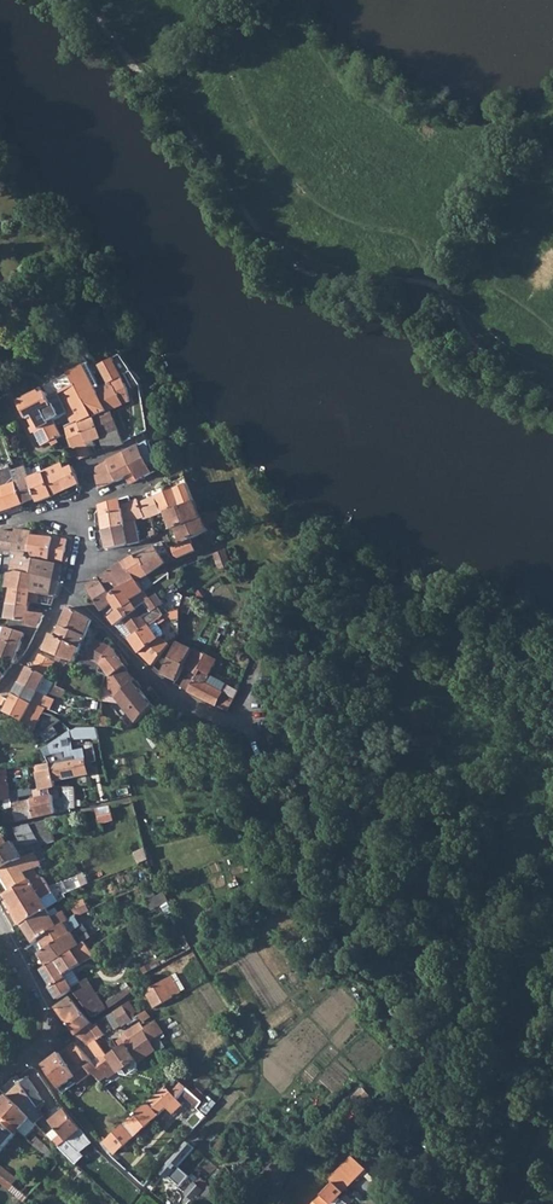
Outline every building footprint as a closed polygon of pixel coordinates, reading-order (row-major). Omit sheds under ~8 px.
[(106,328),(95,333),(99,340),(110,336),(106,328)] [(112,358),(99,365),(108,384),(96,390),(106,411),(128,403),(121,374),(112,358)] [(62,428),(72,449),(76,448),(89,443),(82,422),(93,417),(84,400),(82,401),(75,385),(57,394),(71,420),(68,422),(69,425),(62,428)] [(39,386),(15,399),(25,419),(27,418),(42,446),(61,436),(54,423),(63,419),(59,411),(56,412),(46,393),(43,394),(39,386)] [(110,412),(94,418),(100,438),(104,437),(108,449),(113,448),(124,444),(124,442),(110,412)] [(93,417),(82,422),(89,443),(91,447),(96,445),(95,441),(100,438),(94,418),(94,416),(93,417)] [(89,443),(76,448),(80,459),(93,454),(91,447),(89,443)] [(138,446),(126,452),(135,471),(134,473),(128,476),(132,483),(151,473),(138,446)] [(135,471),(126,452),(119,456),(97,466),(95,475),(99,489),(128,476),(134,473),(135,471)] [(63,465),(43,473),(53,495),(80,484),(72,466),(65,469),(63,465)] [(24,468),(11,472),(15,483),(23,504),(36,499),(28,478),(24,468)] [(1,512),(9,509),(23,504),(15,483),(10,485),(3,470),(0,471),(0,512),(1,512)] [(43,473),(28,478),(36,499),(38,502),(53,495),(43,473)] [(155,497),(148,500),(152,516),(157,515),(162,514),(164,513),(192,502),(194,501),(186,484),(155,497)] [(120,500),(104,504),(105,514),(102,515),(104,531),(125,526),(125,523),(121,505),(120,500)] [(137,500),(121,505),(125,523),(134,521),(143,518),(144,519),(152,516),(148,500),(139,503),(137,500)] [(192,502),(164,513),(170,529),(173,528),(199,516),(192,502)] [(199,516),(173,528),(181,543),(209,531),(206,525),(220,518),(215,509),(199,516)] [(134,521),(125,523),(125,526),(129,543),(129,544),(139,543),(134,521)] [(125,526),(104,531),(106,548),(129,543),(125,526)] [(30,533),(31,530),(24,530),(15,528),(13,531),(9,551),(10,551),(9,556),(15,556),(24,557),(25,554),(26,553),(30,535),(30,533)] [(9,551),(13,531),(0,530),(0,549),(9,551)] [(26,553),(25,554),(63,562),(68,540),(30,535),(26,553)] [(158,542),(158,544),(165,563),(168,560),(168,559),(170,556),(161,542),(158,542)] [(158,544),(135,559),(146,575),(159,567),(165,563),(158,544)] [(214,553),(210,555),(218,568),(222,566),(214,553)] [(133,555),(122,561),(134,581),(146,575),(135,559),(133,555)] [(15,556),(9,556),(7,573),(12,571),(27,575),(58,583),(62,565),(24,557),(15,556)] [(116,574),(113,576),(123,593),(135,583),(134,581),(122,561),(113,567),(115,572),(116,574)] [(109,570),(98,577),(105,588),(113,602),(123,593),(113,576),(109,570)] [(7,573),(5,573),(5,587),(9,588),(27,591),(27,575),(12,571),(7,573)] [(58,583),(27,575),(27,591),(28,591),(30,592),(54,597),(55,592),(58,584),(58,583)] [(91,591),(89,591),(96,603),(101,611),(113,602),(105,588),(98,577),(87,584),(91,591)] [(157,581),(151,585),(155,591),(161,587),(157,581)] [(118,611),(110,617),(115,626),(136,611),(130,602),(143,593),(141,591),(137,586),(135,583),(123,593),(113,602),(118,611)] [(8,600),(8,603),(26,607),(28,591),(27,591),(9,588),(8,600)] [(54,597),(30,592),(39,604),(50,606),(54,597)] [(143,593),(130,602),(136,611),(148,601),(143,593)] [(136,611),(115,626),(129,639),(147,627),(149,626),(156,621),(166,614),(163,610),(156,615),(153,611),(161,606),(155,597),(148,601),(136,611)] [(8,603),(6,616),(12,617),(26,621),(26,624),(37,628),(44,614),(27,610),(28,607),(26,607),(8,603)] [(68,608),(60,626),(84,636),(92,621),(85,617),(68,608)] [(12,617),(8,627),(13,629),(22,632),(25,633),(29,635),(32,637),(37,628),(26,624),(26,621),(12,617)] [(156,621),(149,626),(158,637),(160,636),(163,633),(162,632),(164,630),(156,621)] [(60,626),(55,636),(80,648),(81,646),(84,648),(86,644),(82,642),(84,636),(60,626)] [(147,627),(129,639),(139,653),(152,666),(166,648),(169,646),(160,636),(158,637),(149,626),(147,627)] [(13,663),(25,633),(22,632),(13,629),(8,627),(5,631),(0,643),(0,657),(13,663)] [(51,634),(49,638),(44,649),(64,658),(74,662),(78,652),(80,648),(55,636),(51,634)] [(84,655),(81,662),(96,670),(101,663),(112,647),(95,639),(87,655),(85,654),(84,655)] [(184,646),(177,644),(170,658),(162,673),(177,681),(184,667),(185,666),(183,664),(189,653),(191,649),(184,646)] [(112,647),(101,663),(112,676),(124,666),(112,647)] [(194,674),(206,655),(192,647),(191,649),(183,664),(185,666),(184,667),(194,674)] [(36,650),(27,665),(29,666),(39,672),(46,657),(36,650)] [(186,677),(181,687),(226,711),(237,694),(238,689),(227,684),(222,693),(204,683),(209,674),(216,660),(206,655),(194,674),(191,679),(186,677)] [(29,666),(20,680),(37,690),(46,676),(39,672),(29,666)] [(105,675),(101,693),(101,699),(120,704),(136,722),(140,718),(145,715),(154,706),(141,691),(133,682),(134,680),(124,666),(112,676),(105,675)] [(209,674),(204,683),(222,693),(227,684),(209,674)] [(20,680),(13,692),(30,703),(37,691),(37,690),(20,680)] [(66,690),(55,684),(50,693),(54,695),(62,698),(66,690)] [(37,691),(30,703),(45,709),(48,710),(49,710),(55,699),(47,696),(37,691)] [(0,694),(0,703),(5,706),(2,710),(30,728),(29,729),(34,739),(36,738),(60,719),(56,716),(51,714),(44,714),(43,713),(45,709),(30,703),(13,692),(9,699),(0,694)] [(76,727),(75,728),(76,735),(87,735),(85,727),(76,727)] [(55,742),(41,752),(47,768),(51,776),(53,780),(88,774),(85,758),(74,760),(73,758),(66,758),(64,753),(60,753),(55,742)] [(0,805),(5,805),(5,804),(10,803),(7,771),(0,772),(0,804),(0,805)] [(257,779),(254,772),(240,777),(242,783),(257,779)] [(53,780),(51,776),(40,777),(42,794),(55,794),(55,786),(53,780)] [(13,790),(14,798),(36,796),(35,788),(13,790)] [(53,800),(14,809),(16,821),(55,812),(53,800)] [(5,804),(5,805),(8,823),(16,821),(14,809),(13,803),(10,803),(5,804)] [(110,806),(97,809),(99,820),(100,823),(112,820),(110,806)] [(72,815),(47,821),(50,833),(67,829),(69,836),(85,831),(83,825),(99,820),(97,809),(72,815)] [(47,821),(30,825),(36,844),(51,840),(53,845),(70,841),(69,836),(67,829),(50,833),(47,821)] [(14,829),(23,844),(29,853),(30,853),(36,850),(37,849),(36,844),(30,825),(14,829)] [(29,853),(23,844),(17,848),(7,831),(0,833),(0,869),(29,853)] [(136,851),(140,865),(149,861),(147,850),(146,848),(144,847),(136,851)] [(36,850),(30,853),(34,861),(41,858),(36,850)] [(10,891),(26,882),(21,873),(36,865),(34,861),(30,853),(29,853),(0,869),(0,874),(10,891)] [(79,878),(83,888),(90,886),(85,876),(81,877),(79,878)] [(10,891),(3,896),(23,925),(45,909),(56,903),(41,877),(30,883),(28,881),(26,882),(10,891)] [(165,892),(148,901),(153,911),(169,902),(165,892)] [(72,906),(78,916),(91,910),(86,900),(72,906)] [(45,909),(23,925),(33,942),(54,927),(65,922),(71,919),(69,916),(66,917),(62,912),(51,917),(45,909)] [(54,927),(33,942),(40,952),(71,931),(65,922),(54,927)] [(71,931),(40,952),(48,965),(71,950),(86,940),(84,936),(79,939),(76,936),(87,929),(84,923),(71,931)] [(48,965),(40,971),(58,998),(73,990),(64,975),(80,965),(71,950),(48,965)] [(171,975),(144,991),(154,1007),(181,992),(171,975)] [(82,984),(73,990),(80,1000),(89,994),(82,984)] [(89,994),(80,1000),(93,1017),(106,1009),(109,1008),(111,1006),(109,1001),(105,1002),(97,989),(89,994)] [(76,1035),(80,1038),(89,1044),(90,1044),(92,1042),(97,1039),(89,1029),(93,1026),(92,1024),(71,997),(55,1007),(76,1035)] [(129,1002),(112,1012),(120,1024),(122,1025),(124,1024),(136,1017),(132,1012),(134,1011),(129,1002)] [(146,1011),(139,1015),(144,1022),(151,1018),(146,1011)] [(155,1021),(144,1026),(147,1033),(151,1039),(163,1033),(155,1021)] [(87,1069),(96,1077),(106,1072),(107,1074),(139,1058),(137,1054),(154,1046),(154,1045),(151,1039),(147,1033),(108,1053),(97,1039),(92,1042),(95,1047),(94,1048),(100,1056),(92,1060),(75,1042),(67,1048),(76,1056),(87,1069)] [(67,1048),(44,1065),(60,1088),(87,1069),(76,1056),(67,1048)] [(171,1072),(173,1078),(179,1074),(177,1070),(171,1060),(166,1063),(171,1072)] [(38,1069),(32,1073),(44,1091),(50,1087),(41,1074),(38,1069)] [(18,1082),(33,1101),(37,1099),(34,1095),(38,1092),(27,1076),(18,1082)] [(18,1082),(7,1094),(21,1109),(25,1105),(30,1112),(33,1115),(37,1112),(39,1115),(42,1113),(33,1101),(18,1082)] [(108,1140),(102,1145),(110,1154),(114,1151),(116,1153),(142,1128),(175,1099),(166,1087),(134,1116),(108,1140)] [(186,1087),(180,1095),(196,1108),(198,1109),(203,1102),(186,1087)] [(0,1102),(0,1111),(6,1117),(19,1129),(26,1136),(38,1125),(27,1114),(21,1109),(7,1094),(0,1102)] [(25,1105),(21,1109),(27,1114),(30,1112),(25,1105)] [(65,1108),(51,1121),(61,1134),(66,1140),(82,1128),(65,1108)] [(196,1108),(192,1113),(202,1121),(206,1116),(198,1109),(196,1108)] [(19,1129),(6,1117),(1,1123),(0,1124),(0,1151),(19,1129)] [(61,1134),(54,1141),(60,1146),(66,1140),(61,1134)] [(37,1135),(31,1140),(52,1160),(54,1158),(50,1155),(54,1151),(37,1135)] [(104,1137),(99,1141),(102,1145),(108,1140),(104,1137)] [(66,1140),(60,1146),(76,1163),(83,1156),(66,1140)] [(186,1142),(168,1163),(175,1169),(193,1149),(186,1142)] [(351,1156),(341,1167),(344,1171),(354,1160),(351,1156)] [(323,1194),(314,1203),(332,1203),(341,1193),(364,1168),(354,1160),(344,1171),(334,1182),(323,1194)] [(12,1184),(18,1177),(0,1163),(0,1174),(12,1184)] [(341,1167),(331,1178),(334,1182),(344,1171),(341,1167)] [(196,1184),(188,1193),(196,1200),(203,1191),(196,1184)]
